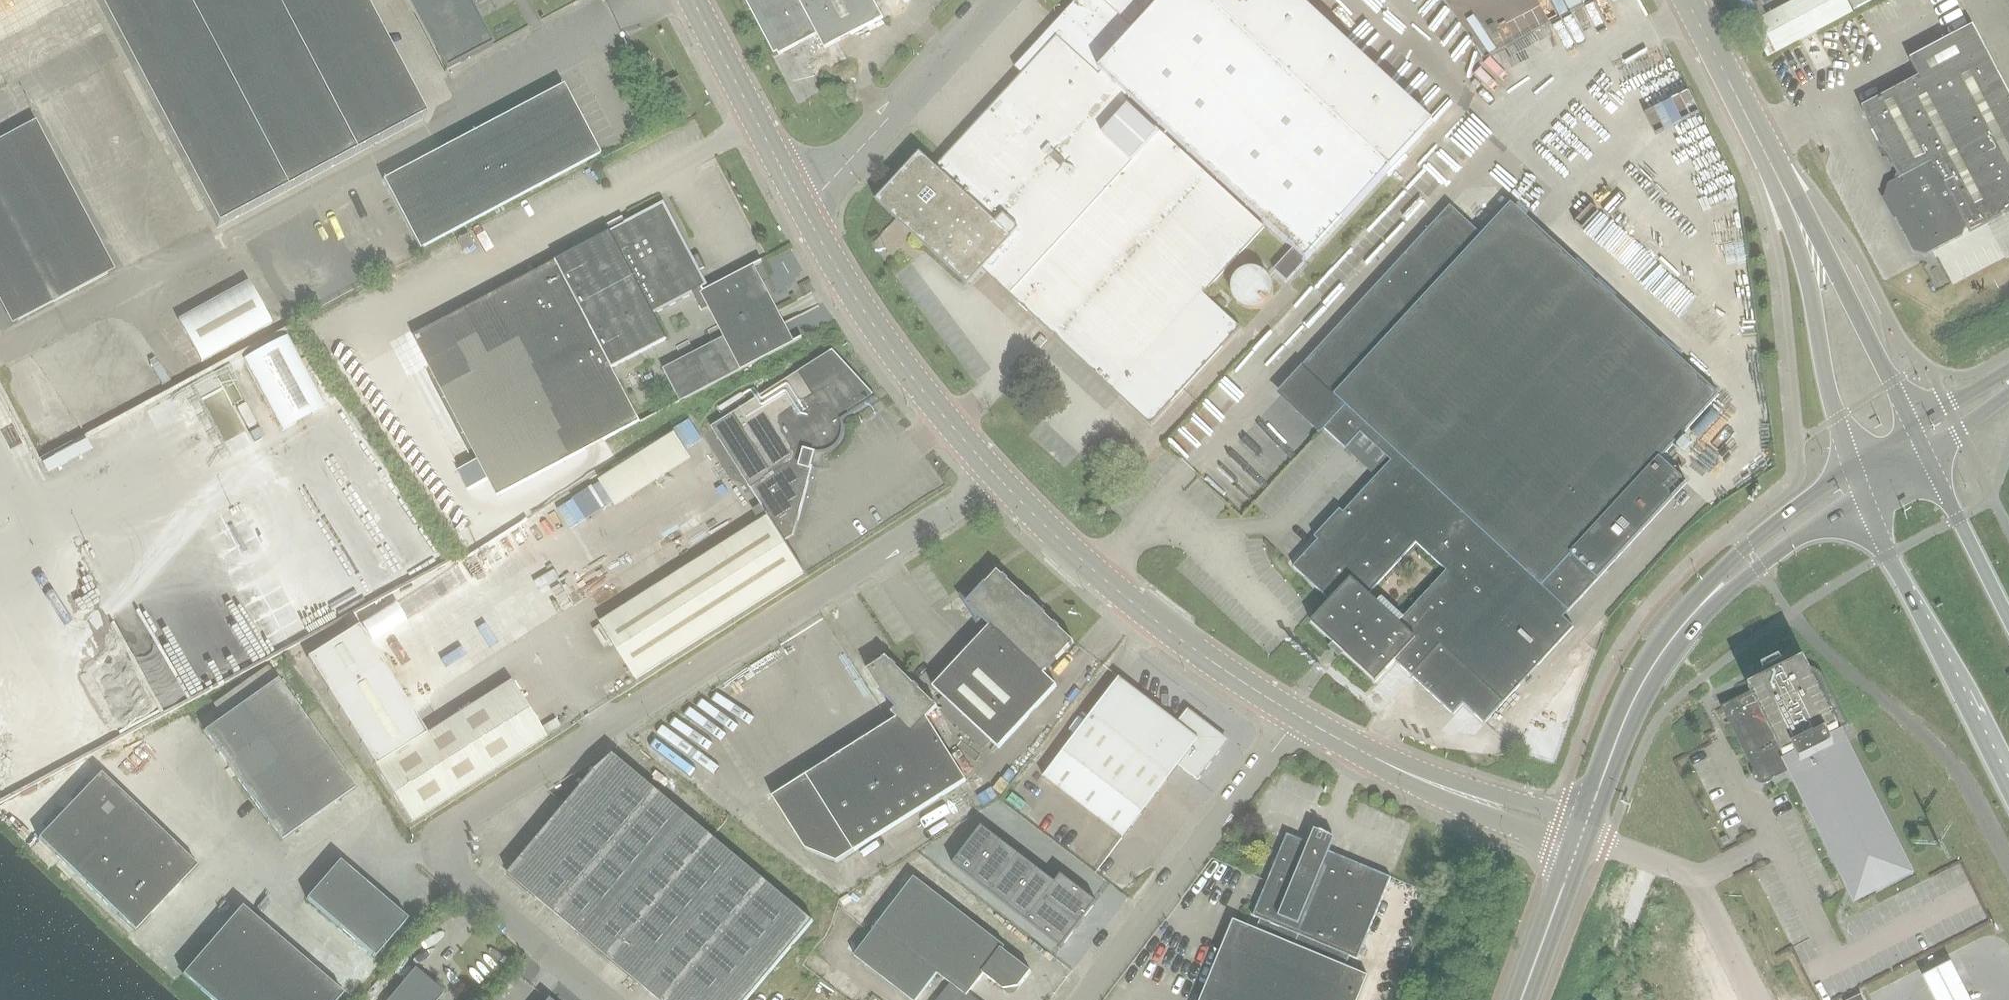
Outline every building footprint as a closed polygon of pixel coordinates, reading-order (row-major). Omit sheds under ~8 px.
[(217,229),(287,191),(424,119),(361,0),(95,0),(217,229)] [(444,72),(491,47),(468,3),(472,0),(406,0),(444,72)] [(824,49),(840,41),(883,19),(873,0),(749,0),(778,55),(817,35),(824,49)] [(1150,425),(1239,328),(1203,295),(1263,229),(1124,101),(1128,97),(1292,250),(1273,271),(1286,283),(1390,170),(1433,124),(1299,0),(1077,0),(1063,16),(1014,68),(1022,75),(933,172),(920,160),(882,201),(967,280),(985,261),(1015,289),(1010,295),(1016,301),(1008,310),(1027,327),(1035,319),(1114,391),(1150,425)] [(1853,13),(1846,0),(1798,0),(1750,25),(1767,58),(1853,13)] [(1868,7),(1883,35),(1895,28),(1881,0),(1868,7)] [(1895,28),(1908,22),(1896,0),(1881,0),(1895,28)] [(1908,22),(1920,15),(1912,0),(1896,0),(1908,22)] [(1883,35),(1868,7),(1856,13),(1871,41),(1883,35)] [(1844,20),(1858,48),(1871,41),(1856,13),(1844,20)] [(1844,20),(1831,26),(1846,54),(1858,48),(1844,20)] [(1846,54),(1831,26),(1819,33),(1834,61),(1846,54)] [(2008,212),(2008,94),(1973,26),(1909,60),(1919,77),(1862,108),(1899,179),(1888,185),(1884,197),(1914,252),(1925,256),(1962,237),(1964,230),(1967,228),(1970,233),(2008,212)] [(666,84),(678,106),(690,99),(679,78),(678,78),(667,84),(666,84)] [(419,249),(600,154),(563,84),(383,180),(419,249)] [(1672,124),(1701,112),(1692,92),(1663,103),(1672,124)] [(702,288),(706,286),(699,272),(705,268),(698,255),(692,258),(663,204),(626,224),(622,217),(606,226),(609,233),(555,261),(555,262),(413,337),(498,499),(640,424),(612,370),(667,341),(653,314),(692,294),(702,312),(708,309),(700,294),(704,292),(702,288)] [(1483,725),(1572,628),(1573,628),(1563,618),(1686,484),(1660,460),(1718,396),(1511,204),(1481,236),(1450,207),(1281,390),(1346,450),(1360,434),(1391,462),(1343,514),(1339,510),(1313,538),(1317,542),(1293,568),(1330,602),(1311,623),(1375,683),(1395,662),(1452,715),(1462,705),(1483,725)] [(473,245),(468,234),(456,240),(462,251),(473,245)] [(105,274),(95,255),(44,283),(53,302),(105,274)] [(761,261),(704,292),(700,294),(708,309),(723,338),(663,370),(680,403),(802,339),(801,338),(791,343),(752,268),(762,263),(761,261)] [(1230,288),(1230,291),(1230,293),(1230,296),(1231,298),(1232,301),(1233,303),(1235,305),(1237,307),(1239,308),(1241,310),(1243,311),(1246,312),(1249,312),(1251,312),(1254,312),(1256,312),(1259,311),(1261,310),(1263,308),(1265,307),(1267,305),(1269,303),(1270,301),(1271,298),(1272,296),(1273,293),(1273,291),(1273,288),(1272,285),(1271,283),(1270,281),(1269,278),(1267,276),(1265,274),(1263,273),(1261,271),(1259,270),(1256,270),(1254,269),(1251,269),(1249,269),(1246,270),(1243,270),(1241,271),(1239,273),(1237,274),(1235,276),(1233,278),(1232,281),(1231,283),(1230,285),(1230,288)] [(176,318),(196,359),(267,323),(245,282),(206,302),(195,282),(168,296),(178,317),(176,318)] [(287,337),(244,360),(282,431),(325,408),(287,337)] [(874,396),(833,351),(711,427),(767,515),(785,543),(794,537),(813,467),(811,467),(815,454),(817,455),(820,455),(822,455),(825,454),(827,454),(830,453),(832,452),(834,450),(836,449),(838,447),(839,445),(840,443),(841,441),(842,439),(843,437),(844,434),(844,432),(844,429),(844,427),(843,424),(842,422),(877,400),(876,399),(874,400),(872,397),(874,396)] [(684,431),(606,477),(623,505),(700,459),(684,431)] [(635,680),(803,574),(768,518),(600,623),(635,680)] [(990,626),(933,688),(999,749),(1057,687),(1044,675),(1072,644),(1073,644),(1074,643),(1040,611),(1044,608),(1043,607),(1041,609),(1035,600),(1031,603),(997,572),(983,587),(978,582),(977,583),(978,584),(959,596),(980,628),(981,629),(987,623),(990,626)] [(426,734),(358,626),(307,659),(411,824),(547,739),(511,681),(426,734)] [(897,719),(806,777),(773,796),(806,850),(837,862),(854,852),(966,781),(926,718),(937,708),(885,657),(884,659),(885,659),(867,671),(880,692),(898,709),(893,713),(892,713),(891,714),(897,719)] [(1750,693),(1721,707),(1724,713),(1738,741),(1754,772),(1758,772),(1758,774),(1759,775),(1759,776),(1760,777),(1761,778),(1762,778),(1764,778),(1765,778),(1766,778),(1767,777),(1768,776),(1769,775),(1769,774),(1770,774),(1772,780),(1793,770),(1800,766),(1802,772),(1795,775),(1789,778),(1850,901),(1910,871),(1849,748),(1856,745),(1847,726),(1838,707),(1830,689),(1827,684),(1826,680),(1822,676),(1819,672),(1815,670),(1810,668),(1808,668),(1804,661),(1748,689),(1750,693)] [(277,679),(240,705),(203,731),(242,786),(279,760),(266,742),(303,716),(277,679)] [(1118,679),(1062,753),(1043,778),(1123,839),(1142,814),(1179,767),(1197,781),(1219,752),(1216,733),(1187,711),(1177,724),(1118,679)] [(279,760),(317,814),(354,788),(303,716),(266,742),(279,760)] [(556,915),(659,792),(614,755),(595,771),(508,875),(556,915)] [(279,760),(242,786),(280,840),(317,814),(279,760)] [(116,852),(148,819),(100,773),(68,806),(116,852)] [(556,915),(609,960),(712,836),(659,792),(556,915)] [(116,852),(68,806),(36,839),(134,931),(165,899),(116,852)] [(116,852),(165,899),(196,866),(148,819),(116,852)] [(982,828),(954,865),(972,879),(1001,842),(982,828)] [(1287,835),(1253,917),(1260,920),(1256,930),(1233,921),(1200,999),(1358,999),(1368,977),(1345,967),(1349,957),(1357,960),(1391,878),(1287,835)] [(712,836),(609,960),(657,999),(666,999),(766,881),(712,836)] [(1001,842),(972,879),(991,893),(1019,856),(1001,842)] [(1019,856),(991,893),(1009,907),(1038,870),(1019,856)] [(306,899),(340,928),(374,957),(407,919),(339,861),(306,899)] [(1038,870),(1009,907),(1017,914),(1028,921),(1045,899),(1056,884),(1038,870)] [(1056,884),(1045,899),(1079,925),(1096,903),(1062,876),(1056,884)] [(967,996),(983,975),(1003,990),(1018,988),(1031,972),(1002,950),(1004,948),(914,878),(875,927),(853,956),(910,999),(914,999),(935,973),(951,985),(940,999),(973,999),(967,996)] [(766,881),(666,999),(748,999),(814,921),(766,881)] [(1045,899),(1028,921),(1062,948),(1079,925),(1045,899)] [(241,906),(211,940),(279,999),(308,964),(241,906)] [(279,999),(211,940),(182,975),(211,999),(277,999),(279,999)] [(1923,972),(1937,999),(1973,999),(1951,958),(1923,972)] [(342,994),(308,964),(279,999),(277,999),(337,999),(342,994)] [(443,993),(414,968),(387,999),(437,999),(443,993)]
